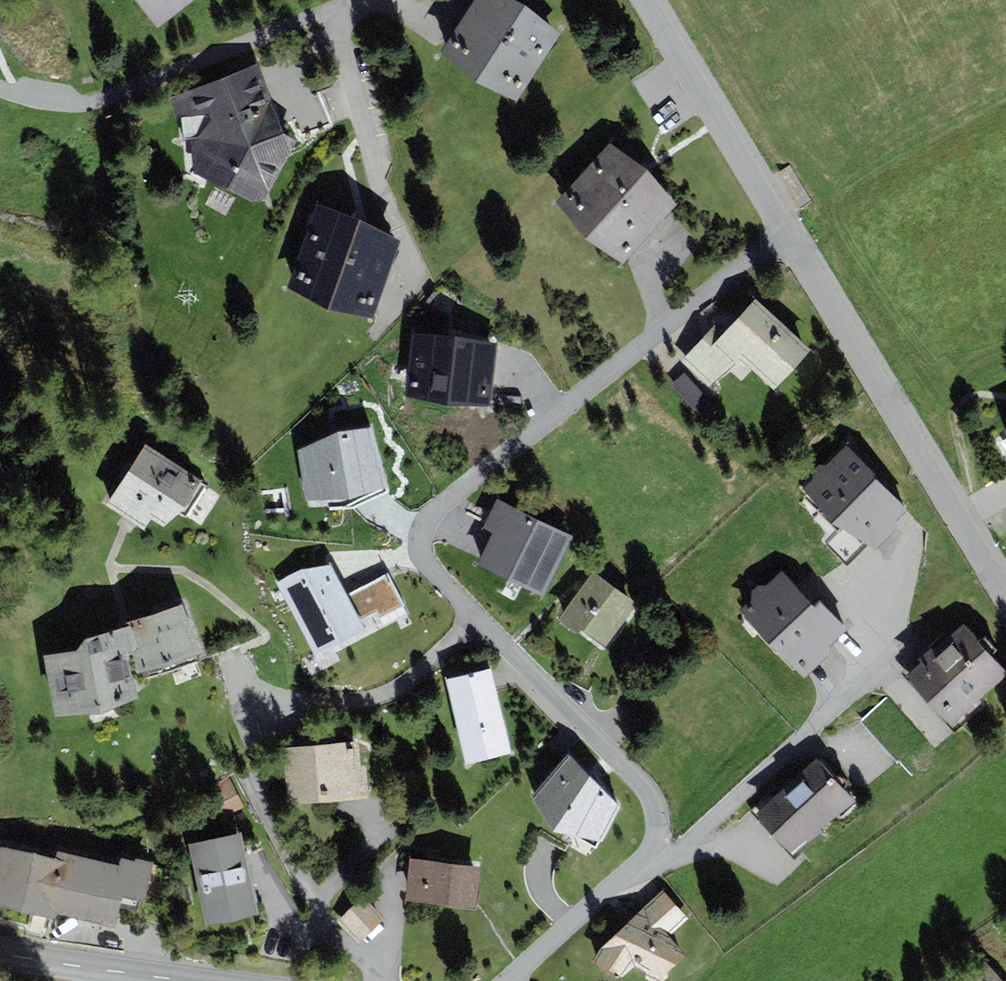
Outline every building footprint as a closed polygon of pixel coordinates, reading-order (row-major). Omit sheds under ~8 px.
[(194,0),(137,0),(158,28),(194,0)] [(515,0),(475,0),(442,51),(477,82),(518,100),(561,33),(526,5),(515,0)] [(257,65),(170,98),(194,173),(254,202),(267,198),(297,141),(283,133),(257,65)] [(609,142),(556,201),(588,239),(624,263),(677,204),(648,169),(609,142)] [(286,287),(371,318),(401,238),(316,206),(286,287)] [(810,350),(755,299),(724,332),(715,324),(680,361),(709,388),(739,357),(773,389),(810,350)] [(498,343),(411,334),(405,396),(491,405),(498,343)] [(349,498),(387,485),(371,428),(337,431),(294,452),(306,501),(349,498)] [(146,445),(106,503),(144,529),(151,519),(164,526),(182,510),(188,514),(208,487),(146,445)] [(872,473),(845,446),(801,490),(833,521),(870,545),(905,509),(870,476),(872,473)] [(476,564),(543,596),(572,536),(497,499),(483,527),(492,531),(476,564)] [(365,628),(360,619),(347,595),(331,565),(299,570),(275,583),(314,655),(365,628)] [(582,629),(605,646),(637,604),(592,570),(557,618),(578,634),(582,629)] [(741,609),(801,672),(844,630),(820,605),(815,609),(780,572),(741,609)] [(388,573),(347,595),(360,619),(376,610),(380,617),(404,604),(388,573)] [(199,653),(184,604),(124,623),(125,627),(85,638),(77,650),(44,655),(55,715),(101,713),(138,698),(126,652),(132,649),(140,672),(199,653)] [(949,724),(1005,675),(1005,672),(963,621),(904,671),(949,724)] [(465,763),(512,752),(492,668),(445,679),(465,763)] [(283,747),(288,803),(369,796),(366,765),(361,765),(359,741),(283,747)] [(621,807),(568,752),(533,795),(553,830),(603,840),(621,807)] [(817,759),(755,814),(791,855),(854,800),(817,759)] [(242,833),(189,844),(206,924),(258,914),(242,833)] [(56,918),(57,914),(115,927),(122,896),(144,901),(153,862),(121,855),(119,865),(56,851),(54,859),(0,847),(0,905),(56,918)] [(410,860),(406,900),(476,908),(480,867),(410,860)] [(662,890),(602,947),(594,962),(622,977),(633,967),(662,980),(663,980),(685,955),(669,935),(688,917),(662,890)] [(363,896),(337,921),(358,944),(385,919),(363,896)] [(986,962),(965,980),(1003,980),(986,962)]
